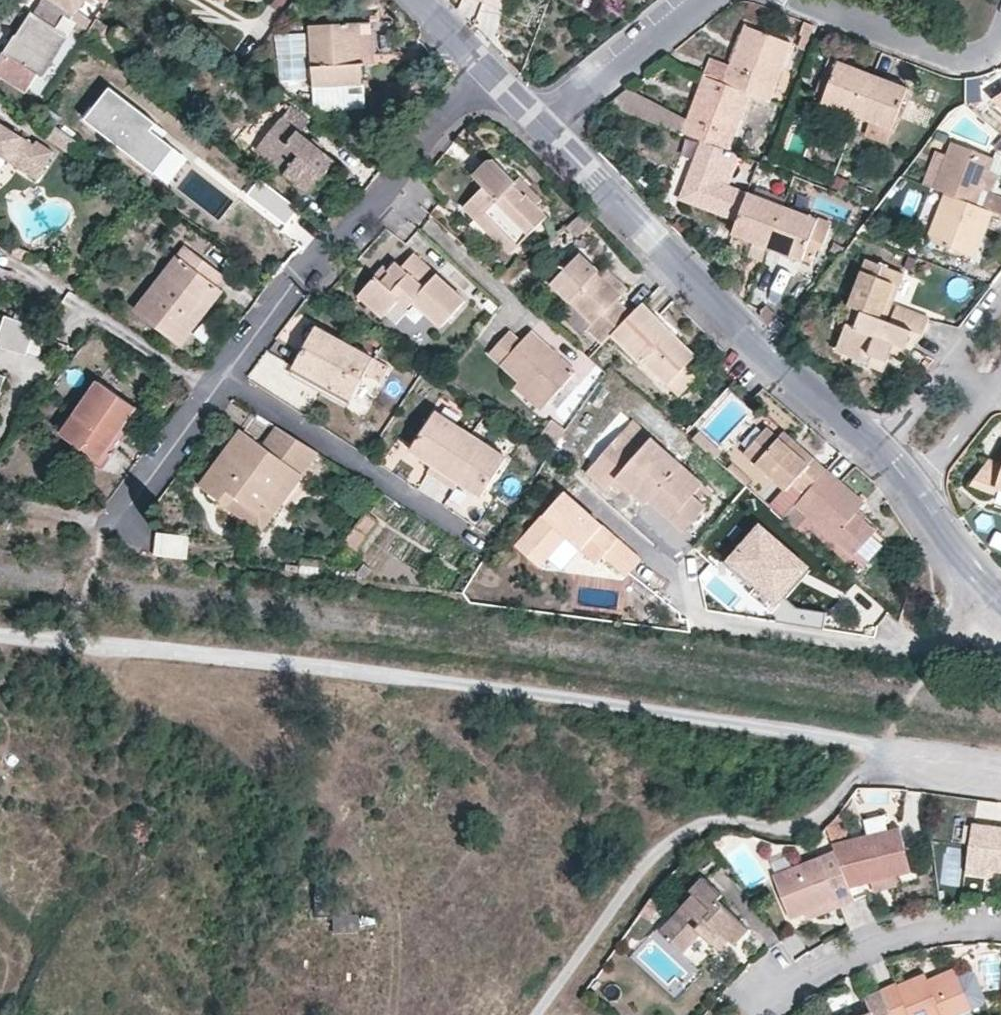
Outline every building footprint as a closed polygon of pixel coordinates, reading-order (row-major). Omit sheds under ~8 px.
[(78,10),(86,0),(45,0),(88,30),(93,22),(78,10)] [(21,41),(10,57),(4,53),(2,51),(0,54),(0,77),(25,93),(37,75),(41,76),(75,24),(41,1),(33,14),(31,12),(15,37),(21,41)] [(88,30),(83,39),(108,59),(116,46),(120,46),(124,44),(127,42),(128,38),(127,33),(124,30),(119,28),(115,28),(113,31),(96,19),(93,22),(88,30)] [(815,25),(804,21),(795,46),(805,49),(815,25)] [(362,64),(374,62),(372,23),(357,24),(359,63),(362,64)] [(357,24),(308,26),(312,86),(363,83),(362,64),(359,63),(357,24)] [(792,42),(747,25),(731,64),(724,82),(750,92),(770,99),(784,62),(792,42)] [(21,41),(15,37),(4,53),(10,57),(21,41)] [(724,82),(731,64),(712,57),(705,74),(724,82)] [(824,102),(858,115),(873,74),(840,61),(824,102)] [(702,139),(728,150),(750,92),(724,82),(705,74),(688,119),(683,132),(702,139)] [(858,115),(893,129),(909,87),(873,74),(858,115)] [(365,108),(363,83),(312,86),(314,112),(365,108)] [(631,86),(610,103),(683,132),(688,119),(631,86)] [(157,119),(109,88),(88,117),(153,172),(175,147),(151,130),(157,119)] [(289,107),(255,150),(309,194),(334,161),(299,133),(307,122),(289,107)] [(0,126),(0,156),(38,180),(54,153),(35,141),(32,146),(0,126)] [(738,221),(749,192),(717,180),(728,150),(702,139),(680,198),(738,221)] [(949,154),(936,188),(945,192),(975,203),(988,171),(994,156),(954,141),(949,154)] [(925,184),(936,188),(949,154),(938,150),(925,184)] [(988,171),(999,175),(993,191),(1000,194),(1000,153),(996,151),(994,156),(988,171)] [(484,185),(473,196),(521,244),(547,217),(537,205),(526,195),(524,197),(513,185),(517,180),(496,159),(491,159),(476,176),(484,185)] [(999,175),(988,171),(975,203),(984,206),(990,190),(993,191),(999,175)] [(537,205),(544,199),(522,176),(517,180),(513,185),(524,197),(526,195),(537,205)] [(993,191),(990,190),(984,206),(994,211),(1000,213),(1000,194),(993,191)] [(734,234),(769,247),(784,205),(749,192),(738,221),(734,234)] [(945,192),(928,239),(976,256),(994,211),(984,206),(975,203),(945,192)] [(473,196),(464,206),(511,253),(521,244),(473,196)] [(784,205),(769,247),(812,263),(817,248),(822,250),(831,222),(784,205)] [(206,308),(199,303),(215,282),(221,275),(185,247),(137,308),(180,342),(206,308)] [(618,300),(624,294),(602,273),(579,251),(550,280),(572,301),(568,306),(604,343),(612,334),(613,334),(632,313),(618,300)] [(398,299),(408,307),(414,301),(442,326),(466,299),(414,252),(402,265),(398,262),(391,270),(382,281),(376,276),(359,294),(383,316),(398,299)] [(863,310),(886,319),(904,272),(868,259),(850,304),(863,310)] [(733,266),(723,262),(719,273),(727,280),(733,266)] [(391,270),(383,263),(374,274),(376,276),(382,281),(391,270)] [(624,294),(629,288),(608,267),(602,273),(624,294)] [(199,303),(206,308),(221,289),(215,282),(199,303)] [(686,365),(696,354),(643,302),(632,313),(613,334),(616,337),(666,384),(668,383),(686,365)] [(923,333),(929,317),(898,305),(891,321),(923,333)] [(855,355),(858,345),(871,350),(867,360),(866,363),(885,370),(896,341),(912,347),(923,333),(891,321),(886,319),(863,310),(856,325),(848,322),(838,349),(855,355)] [(34,326),(4,316),(0,327),(0,347),(25,354),(34,326)] [(382,379),(389,365),(317,325),(295,365),(352,397),(367,372),(382,379)] [(491,351),(521,378),(547,403),(575,371),(531,330),(521,340),(510,330),(491,351)] [(795,346),(800,339),(790,330),(783,338),(795,346)] [(867,360),(871,350),(858,345),(855,355),(867,360)] [(256,389),(279,390),(280,355),(257,355),(256,389)] [(697,376),(686,365),(668,383),(680,395),(697,376)] [(521,378),(514,386),(541,410),(547,403),(521,378)] [(82,450),(98,461),(135,407),(97,381),(61,436),(82,450)] [(437,412),(414,450),(435,464),(431,470),(442,478),(471,434),(437,412)] [(556,444),(569,426),(554,417),(542,436),(556,444)] [(575,446),(587,457),(612,428),(599,417),(575,446)] [(652,437),(654,435),(635,419),(624,432),(643,447),(652,437)] [(320,451),(277,424),(264,441),(243,426),(200,485),(226,504),(233,494),(259,513),(264,507),(273,514),(283,500),(275,493),(289,472),(299,479),(320,451)] [(815,457),(810,462),(780,437),(768,426),(746,451),(787,489),(789,487),(794,480),(806,492),(828,467),(815,457)] [(785,430),(780,437),(810,462),(815,457),(785,430)] [(652,437),(643,447),(624,432),(589,471),(608,488),(617,477),(646,503),(650,500),(678,524),(700,497),(696,492),(704,483),(698,477),(652,437)] [(505,455),(471,434),(442,478),(455,486),(459,479),(481,493),(505,455)] [(991,458),(973,482),(994,490),(997,484),(1000,485),(1000,461),(991,458)] [(877,529),(858,511),(866,501),(828,467),(806,492),(800,498),(797,503),(854,554),(860,549),(871,560),(887,542),(875,531),(877,529)] [(299,479),(289,472),(275,493),(283,500),(299,479)] [(789,487),(787,489),(778,498),(773,494),(769,500),(786,515),(797,503),(800,498),(789,487)] [(264,507),(259,513),(233,494),(226,504),(261,530),(273,514),(264,507)] [(640,560),(563,494),(514,545),(554,579),(589,545),(605,562),(628,579),(640,560)] [(678,524),(685,530),(708,504),(700,497),(678,524)] [(646,503),(643,507),(671,532),(678,524),(650,500),(646,503)] [(378,522),(366,513),(352,533),(363,542),(378,522)] [(812,566),(759,521),(721,561),(775,611),(812,566)] [(192,534),(160,530),(157,552),(190,556),(192,534)] [(358,549),(363,542),(352,533),(346,541),(358,549)] [(863,817),(867,832),(887,826),(883,812),(863,817)] [(824,826),(832,842),(847,837),(842,819),(839,815),(833,816),(824,826)] [(847,837),(832,842),(834,849),(850,885),(872,879),(898,872),(911,869),(899,823),(887,826),(867,832),(847,837)] [(992,870),(1000,871),(1000,829),(972,825),(966,866),(992,870)] [(790,919),(807,913),(839,900),(841,906),(855,901),(850,885),(834,849),(772,875),(790,919)] [(966,866),(965,874),(991,878),(992,870),(966,866)] [(898,872),(872,879),(875,889),(901,882),(898,872)] [(689,892),(693,895),(657,932),(679,954),(698,935),(708,945),(718,935),(726,942),(731,947),(746,932),(716,903),(721,898),(702,879),(689,892)] [(807,913),(810,920),(841,906),(839,900),(807,913)] [(708,945),(717,952),(726,942),(718,935),(708,945)] [(927,983),(930,991),(957,979),(954,972),(927,983)] [(957,979),(930,991),(927,983),(924,978),(899,989),(897,986),(881,992),(891,1014),(934,1014),(939,1013),(941,1014),(967,1004),(957,979)] [(871,1014),(891,1014),(881,992),(865,1000),(871,1014)]
